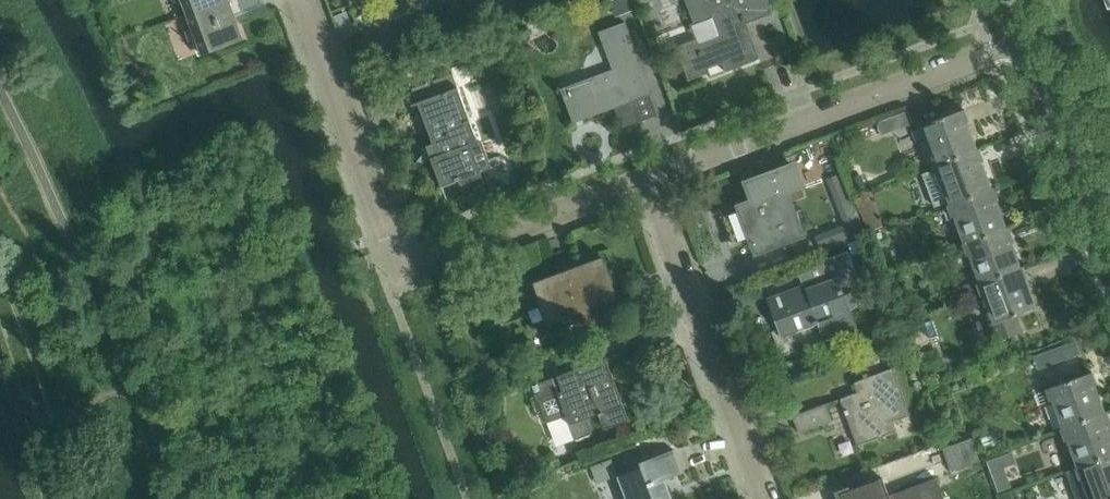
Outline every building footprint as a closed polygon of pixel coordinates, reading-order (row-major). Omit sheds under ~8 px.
[(189,16),(231,0),(183,0),(189,16)] [(189,16),(204,55),(244,40),(235,16),(244,13),(240,0),(231,0),(189,16)] [(617,13),(634,9),(632,0),(614,0),(617,13)] [(696,23),(692,24),(693,26),(713,18),(720,36),(699,43),(698,39),(677,47),(689,81),(709,73),(710,78),(712,77),(708,68),(723,62),(726,70),(725,70),(726,72),(760,59),(760,57),(758,58),(751,41),(753,40),(747,22),(745,17),(767,8),(767,9),(771,7),(768,0),(687,0),(696,23)] [(574,124),(615,109),(622,130),(658,117),(650,96),(653,95),(626,23),(600,33),(613,70),(561,90),(574,124)] [(421,86),(426,100),(412,105),(413,107),(420,104),(439,156),(432,158),(442,187),(481,173),(471,146),(477,143),(478,147),(480,147),(454,74),(421,86)] [(922,125),(936,165),(977,150),(963,110),(922,125)] [(936,165),(951,205),(992,190),(977,150),(936,165)] [(741,207),(742,210),(723,217),(734,246),(753,239),(757,252),(802,236),(790,203),(806,197),(795,166),(783,171),(748,184),(755,202),(741,207)] [(821,232),(826,248),(865,235),(844,172),(827,177),(843,225),(821,232)] [(951,205),(966,244),(1007,229),(992,190),(951,205)] [(1007,229),(966,244),(980,283),(1021,268),(1007,229)] [(372,266),(367,253),(357,257),(362,270),(372,266)] [(848,254),(801,271),(806,285),(768,299),(782,336),(819,323),(825,339),(858,327),(852,310),(864,302),(856,293),(862,291),(848,254)] [(602,262),(538,285),(550,320),(580,309),(587,329),(612,320),(605,300),(615,296),(602,262)] [(1036,307),(1021,268),(980,283),(994,321),(988,323),(995,342),(1023,332),(1017,314),(1036,307)] [(1041,368),(1083,350),(1078,337),(1035,355),(1041,368)] [(621,353),(533,386),(547,423),(566,416),(575,440),(592,434),(586,419),(598,414),(604,429),(629,420),(612,374),(627,369),(621,353)] [(859,391),(842,398),(842,399),(843,399),(847,410),(846,410),(847,415),(849,415),(860,444),(858,445),(859,447),(897,433),(896,431),(895,431),(892,423),(911,416),(911,414),(909,414),(893,370),(895,369),(894,368),(855,382),(855,384),(856,383),(859,391)] [(1050,389),(1065,427),(1106,412),(1091,374),(1050,389)] [(832,420),(826,403),(793,415),(800,432),(832,420)] [(1106,412),(1065,427),(1080,467),(1109,456),(1109,424),(1106,412)] [(951,467),(978,463),(975,439),(948,443),(951,467)] [(617,476),(626,498),(672,498),(665,480),(682,474),(673,451),(640,463),(642,467),(617,476)] [(996,457),(1006,488),(1013,486),(1006,466),(1018,462),(1015,451),(996,457)] [(1080,467),(1091,498),(1109,498),(1109,456),(1080,467)] [(843,494),(845,498),(944,498),(937,480),(890,497),(883,480),(843,494)]
